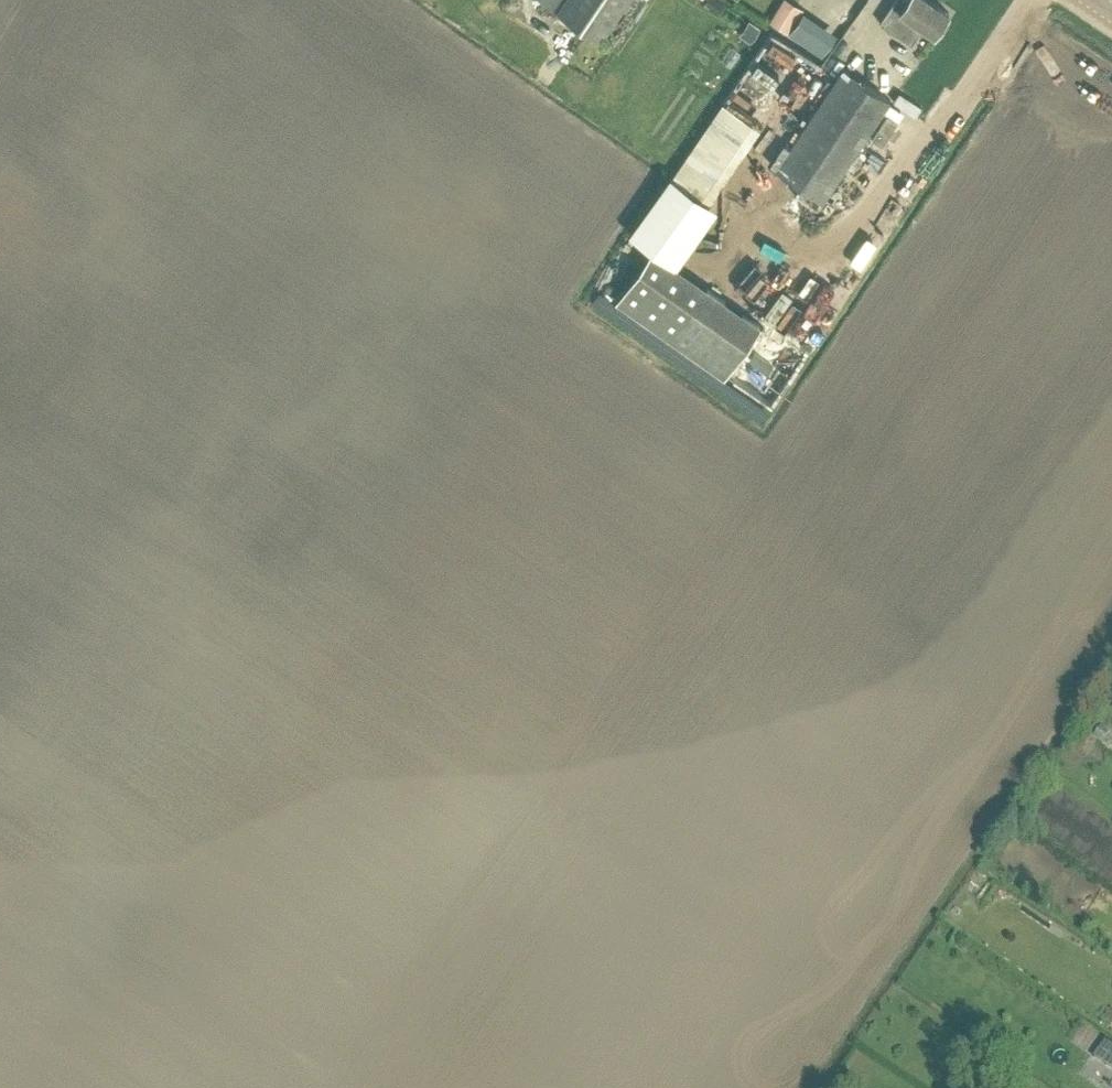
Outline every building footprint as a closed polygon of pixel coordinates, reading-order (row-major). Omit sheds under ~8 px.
[(600,38),(627,0),(545,0),(600,38)] [(801,6),(791,0),(779,0),(768,18),(787,29),(801,6)] [(911,40),(922,25),(935,33),(949,11),(933,0),(896,0),(882,21),(902,35),(911,40)] [(739,32),(750,40),(760,26),(749,18),(739,32)] [(823,199),(892,97),(844,65),(776,166),(823,199)] [(717,99),(667,172),(705,198),(755,124),(717,99)] [(725,375),(761,324),(706,286),(670,337),(725,375)] [(1090,1061),(1111,1073),(1111,1048),(1100,1042),(1090,1061)]
